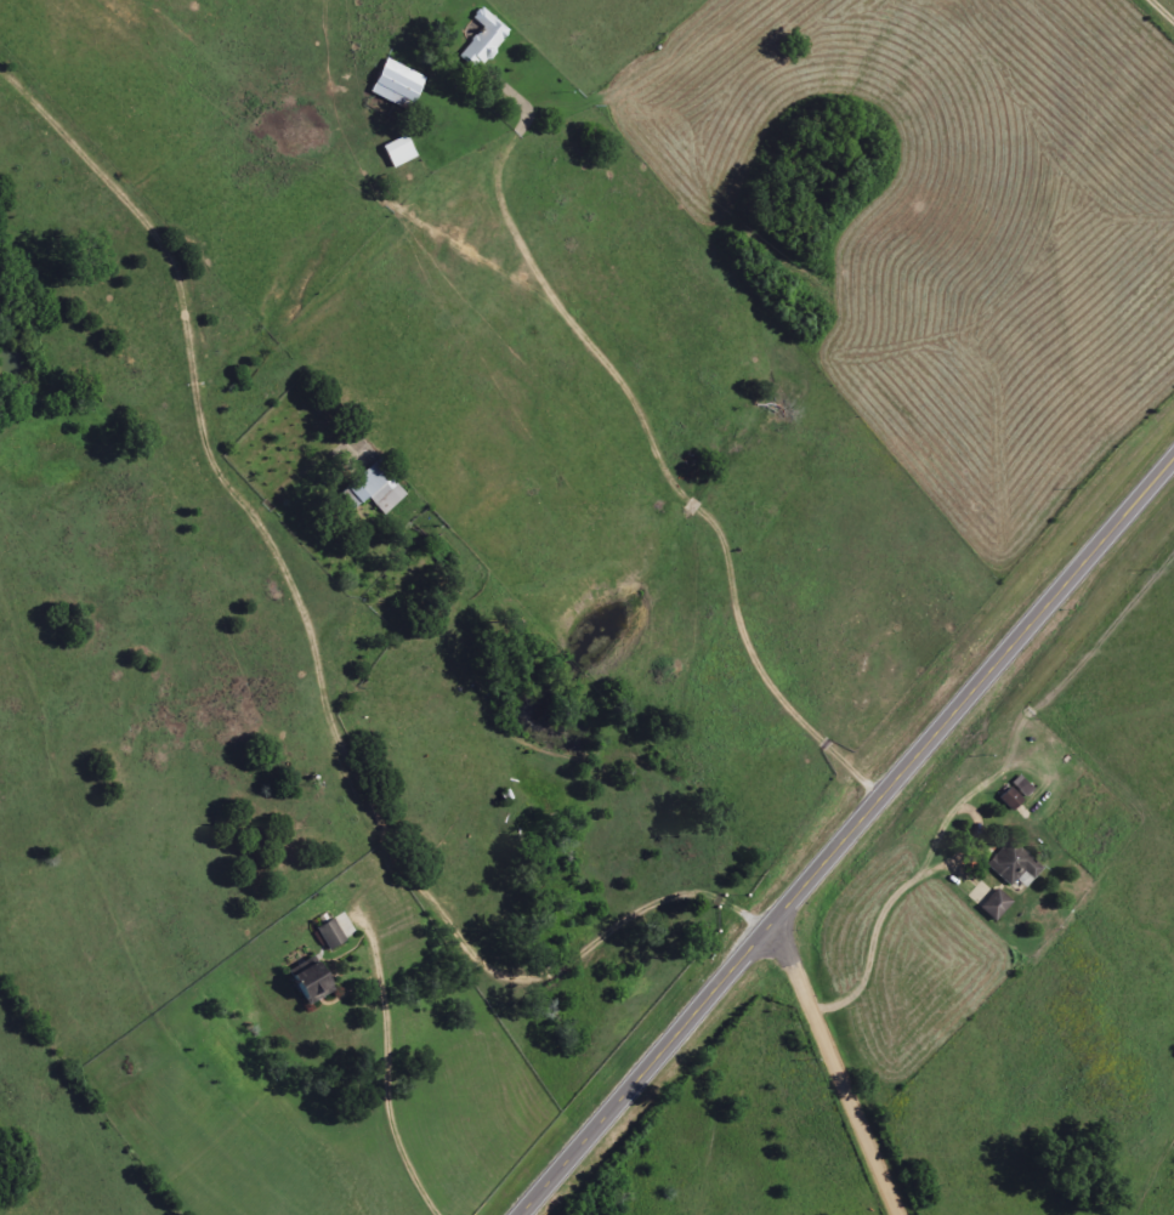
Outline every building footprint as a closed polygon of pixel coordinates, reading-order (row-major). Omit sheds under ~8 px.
[(458,58),(477,72),(509,30),(480,8),(471,19),(482,27),(458,58)] [(370,94),(411,111),(425,77),(384,60),(370,94)] [(382,147),(391,169),(416,158),(407,136),(382,147)] [(343,491),(357,506),(366,497),(384,516),(406,495),(374,462),(343,491)] [(1025,797),(1032,788),(1021,779),(1013,788),(1025,797)] [(1023,800),(1011,787),(997,799),(1010,812),(1023,800)] [(985,864),(1009,887),(1016,879),(1024,887),(1041,870),(1009,839),(985,864)] [(978,908),(993,922),(1011,903),(996,889),(978,908)] [(304,1006),(331,992),(316,963),(289,977),(304,1006)]
